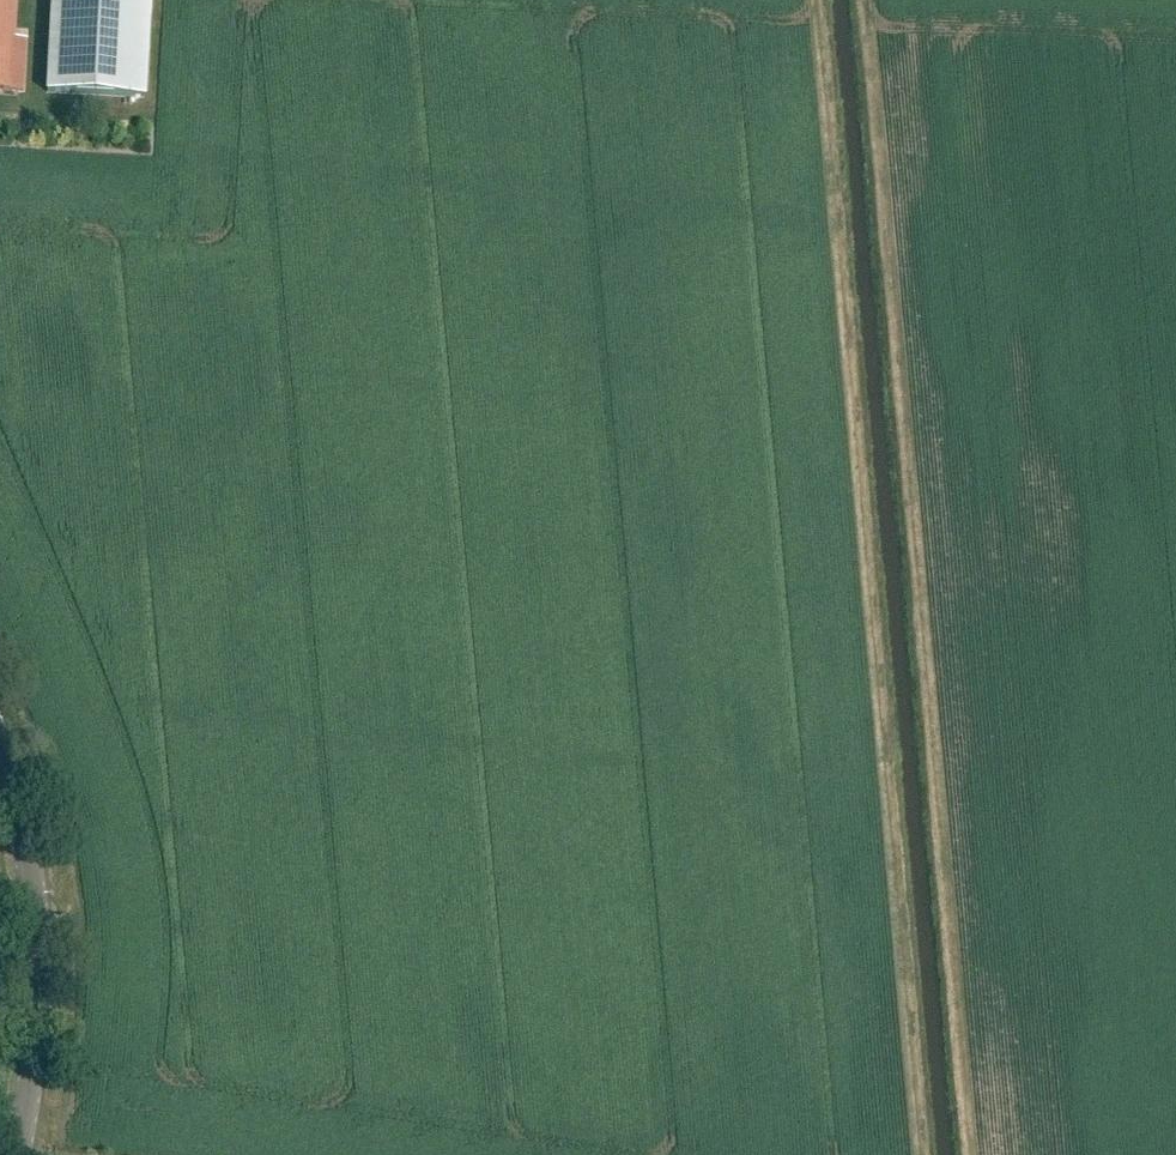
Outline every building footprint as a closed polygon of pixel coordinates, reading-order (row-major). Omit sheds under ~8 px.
[(26,38),(14,37),(16,0),(0,0),(0,90),(23,91),(26,38)] [(47,93),(143,99),(149,0),(53,0),(47,93)]
